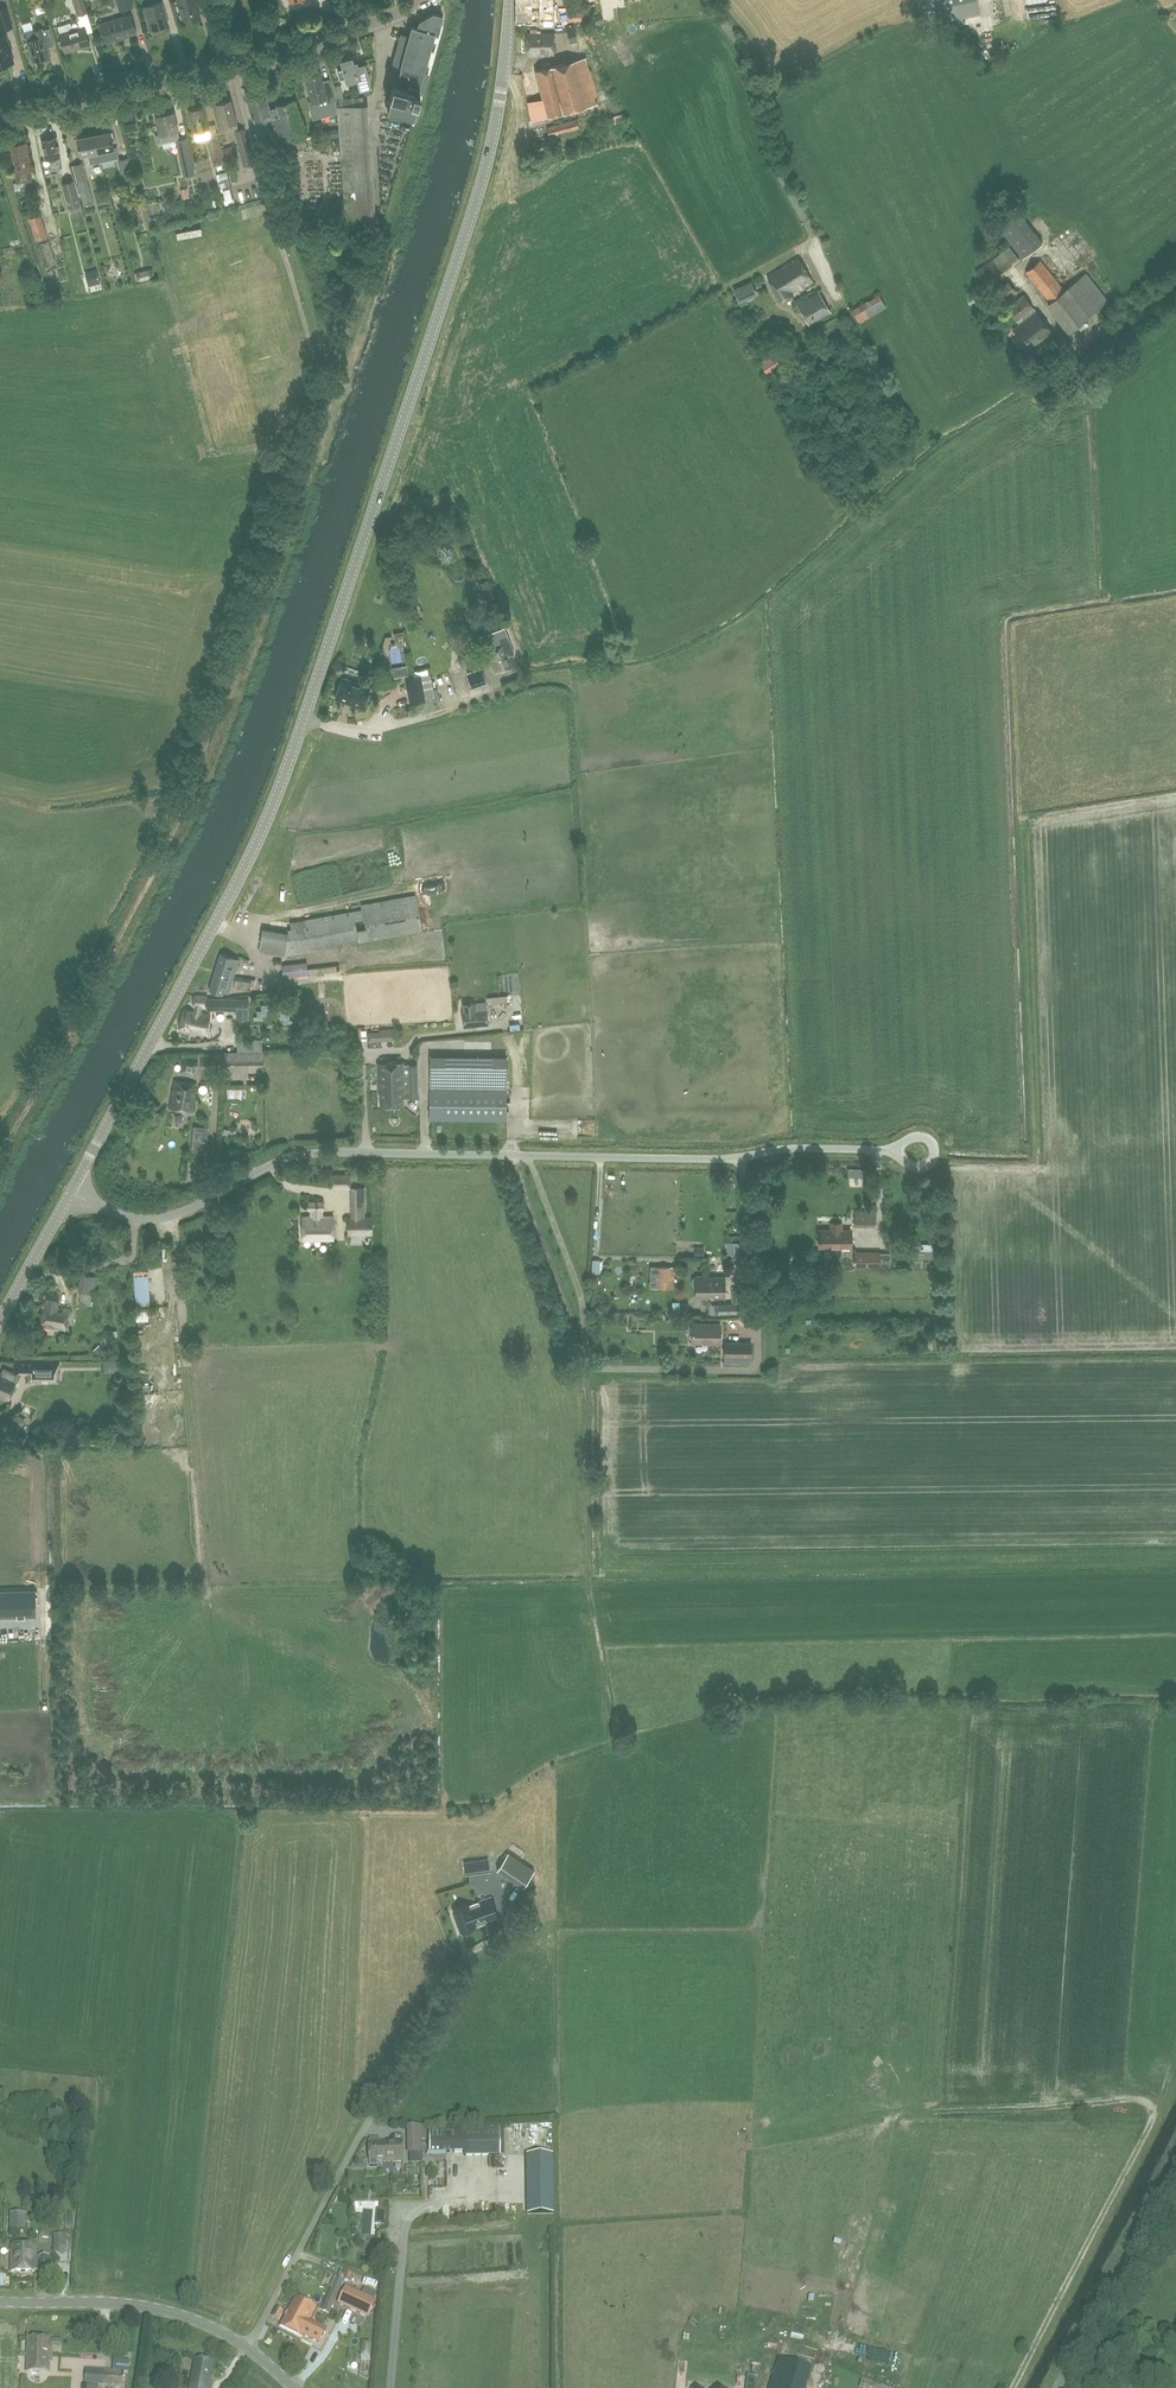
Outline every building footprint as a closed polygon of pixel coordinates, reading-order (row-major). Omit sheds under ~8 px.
[(84,0),(72,0),(76,15),(87,12),(84,0)] [(131,0),(115,0),(118,10),(133,6),(131,0)] [(184,22),(200,17),(195,0),(176,0),(184,22)] [(537,28),(537,22),(540,22),(554,22),(554,0),(516,0),(516,23),(531,23),(531,28),(537,28)] [(918,11),(941,6),(944,20),(979,13),(977,0),(916,0),(918,11)] [(144,6),(151,29),(168,24),(161,1),(144,6)] [(1,30),(12,27),(6,6),(0,8),(0,28),(1,30)] [(566,8),(567,18),(578,17),(578,8),(566,8)] [(421,93),(418,93),(435,33),(438,33),(443,15),(434,13),(420,20),(418,28),(412,26),(410,35),(396,82),(396,84),(394,83),(387,106),(415,114),(421,93)] [(130,14),(100,23),(106,42),(122,38),(122,36),(136,32),(130,14)] [(1009,34),(1022,28),(1017,18),(1004,24),(1009,34)] [(565,24),(569,40),(577,39),(574,23),(565,24)] [(84,26),(75,29),(59,33),(65,52),(89,45),(84,26)] [(26,38),(32,61),(50,56),(47,47),(54,45),(49,28),(42,30),(41,27),(33,30),(31,28),(23,30),(22,33),(23,37),(26,38)] [(537,28),(531,28),(531,34),(527,34),(527,55),(554,55),(554,34),(540,33),(540,31),(537,31),(537,28)] [(410,35),(401,33),(388,80),(396,82),(410,35)] [(13,62),(5,34),(0,35),(0,65),(13,62)] [(359,64),(358,62),(353,63),(351,58),(341,61),(343,69),(338,70),(340,78),(346,77),(347,82),(357,79),(359,86),(360,90),(372,87),(369,76),(370,76),(366,62),(362,63),(359,64)] [(519,75),(532,121),(598,103),(585,58),(575,60),(519,75)] [(244,99),(256,95),(245,65),(234,69),(244,99)] [(320,72),(305,76),(312,102),(326,98),(327,102),(335,100),(330,84),(323,86),(320,72)] [(248,100),(252,117),(253,116),(255,122),(258,121),(259,124),(268,122),(267,119),(271,118),(275,132),(271,133),(273,141),(286,137),(286,139),(303,134),(293,100),(277,105),(277,106),(269,108),(266,95),(248,100)] [(358,98),(338,99),(346,225),(370,223),(361,106),(359,106),(358,98)] [(231,99),(216,103),(212,104),(219,133),(238,128),(236,121),(231,99)] [(193,132),(210,129),(204,106),(188,109),(193,132)] [(608,113),(610,124),(623,122),(621,111),(608,113)] [(158,114),(157,115),(155,116),(160,134),(162,143),(176,139),(184,175),(194,173),(186,137),(179,138),(177,130),(178,130),(173,112),(163,114),(163,113),(158,114)] [(548,135),(579,127),(576,118),(546,126),(548,135)] [(234,130),(243,165),(253,163),(244,128),(234,130)] [(331,129),(332,137),(339,136),(338,128),(331,129)] [(98,152),(99,158),(105,156),(104,151),(113,149),(110,131),(94,134),(98,152)] [(98,152),(94,134),(77,138),(81,155),(96,152),(97,158),(99,158),(98,152)] [(197,135),(188,136),(189,148),(198,147),(197,135)] [(225,163),(218,135),(207,138),(214,166),(225,163)] [(57,137),(42,140),(45,159),(49,158),(51,166),(60,164),(58,156),(61,156),(57,137)] [(10,146),(14,174),(16,173),(17,182),(31,179),(29,171),(30,171),(25,143),(10,146)] [(192,159),(198,170),(205,167),(200,156),(192,159)] [(117,159),(121,176),(132,174),(128,157),(117,159)] [(93,200),(82,162),(72,165),(83,203),(93,200)] [(238,180),(235,168),(228,170),(231,182),(238,180)] [(234,202),(227,171),(216,174),(217,181),(218,181),(224,205),(234,202)] [(82,211),(74,179),(61,182),(69,214),(82,211)] [(192,194),(199,192),(196,184),(189,186),(192,194)] [(188,197),(187,187),(180,188),(182,198),(188,197)] [(1163,211),(1175,203),(1175,188),(1156,201),(1163,211)] [(1042,241),(1013,204),(993,219),(1022,257),(1042,241)] [(55,263),(38,207),(26,210),(43,267),(55,263)] [(1142,223),(1156,216),(1152,207),(1138,214),(1142,223)] [(2,215),(4,222),(14,219),(12,212),(2,215)] [(1064,232),(1068,239),(1078,234),(1074,226),(1064,232)] [(985,284),(1019,259),(1010,246),(975,270),(985,284)] [(798,257),(767,276),(781,301),(793,294),(792,293),(812,281),(798,257)] [(1040,260),(1030,269),(1026,272),(1050,301),(1048,303),(1070,331),(1108,300),(1086,273),(1064,290),(1046,268),(1040,260)] [(137,283),(153,279),(150,267),(134,271),(137,283)] [(749,281),(733,289),(740,302),(756,294),(749,281)] [(1007,281),(993,290),(1000,301),(1014,291),(1007,281)] [(809,325),(831,312),(818,291),(796,304),(809,325)] [(879,295),(851,311),(859,324),(886,308),(879,295)] [(1020,324),(1036,310),(1024,295),(1007,307),(1020,324)] [(1036,310),(1020,324),(1013,329),(1028,349),(1051,331),(1036,310)] [(788,360),(808,349),(802,339),(788,347),(791,352),(785,355),(788,360)] [(767,375),(781,366),(773,353),(759,362),(767,375)] [(401,629),(391,630),(392,640),(402,639),(401,629)] [(487,651),(495,673),(514,665),(510,655),(512,654),(514,654),(506,635),(499,638),(499,637),(486,642),(490,650),(487,651)] [(466,667),(478,663),(474,649),(462,653),(466,667)] [(472,688),(485,682),(480,669),(466,674),(472,688)] [(406,679),(410,702),(424,700),(420,676),(406,679)] [(335,698),(363,708),(369,688),(342,678),(335,698)] [(402,692),(387,699),(390,705),(405,699),(402,692)] [(272,954),(420,929),(414,895),(300,915),(301,924),(268,930),(272,954)] [(223,991),(229,993),(239,960),(220,954),(210,990),(222,994),(223,991)] [(306,962),(281,965),(283,977),(302,975),(301,971),(307,970),(306,962)] [(246,976),(245,983),(260,984),(261,977),(246,976)] [(239,1013),(253,1012),(251,995),(237,997),(239,1013)] [(193,1007),(206,1008),(206,1007),(221,1007),(221,997),(206,997),(206,996),(194,996),(193,1007)] [(488,1024),(487,1007),(463,1010),(464,1026),(488,1024)] [(209,1015),(184,1010),(179,1031),(192,1033),(192,1032),(205,1035),(209,1015)] [(368,1041),(387,1040),(387,1028),(379,1029),(379,1030),(367,1031),(368,1041)] [(264,1050),(248,1051),(242,1051),(223,1051),(223,1064),(248,1064),(264,1064),(264,1050)] [(202,1065),(222,1065),(222,1053),(202,1053),(202,1065)] [(506,1121),(507,1057),(430,1056),(429,1120),(506,1121)] [(184,1057),(180,1072),(194,1075),(198,1061),(184,1057)] [(402,1105),(402,1099),(418,1099),(418,1079),(404,1079),(403,1063),(378,1064),(378,1093),(380,1093),(380,1106),(402,1105)] [(237,1080),(237,1096),(251,1097),(252,1081),(237,1080)] [(195,1084),(174,1081),(170,1108),(191,1112),(195,1084)] [(143,1109),(141,1121),(156,1124),(158,1112),(143,1109)] [(575,1115),(574,1130),(592,1131),(592,1116),(575,1115)] [(847,1177),(863,1177),(863,1169),(847,1169),(847,1177)] [(350,1188),(350,1197),(365,1197),(364,1188),(350,1188)] [(333,1240),(333,1217),(322,1217),(322,1210),(323,1210),(323,1202),(308,1203),(308,1210),(310,1210),(310,1217),(303,1217),(303,1240),(333,1240)] [(365,1217),(365,1209),(350,1209),(350,1217),(347,1217),(347,1236),(372,1236),(372,1217),(365,1217)] [(875,1210),(854,1210),(854,1226),(875,1226),(875,1210)] [(819,1248),(851,1248),(851,1231),(841,1231),(841,1223),(831,1223),(831,1231),(819,1231),(819,1248)] [(694,1256),(703,1256),(703,1248),(694,1248),(694,1256)] [(880,1268),(880,1252),(854,1252),(854,1268),(880,1268)] [(671,1286),(671,1263),(647,1263),(647,1286),(671,1286)] [(152,1269),(153,1278),(165,1278),(165,1268),(152,1269)] [(79,1275),(78,1293),(89,1293),(91,1276),(79,1275)] [(706,1285),(706,1276),(695,1276),(695,1298),(703,1298),(703,1304),(706,1304),(706,1290),(709,1290),(708,1285),(706,1285)] [(707,1276),(706,1276),(706,1285),(708,1285),(709,1290),(706,1290),(706,1304),(708,1304),(708,1298),(725,1298),(725,1277),(707,1277),(707,1276)] [(609,1283),(598,1282),(597,1306),(608,1306),(609,1283)] [(65,1330),(68,1310),(57,1308),(58,1303),(57,1303),(58,1296),(47,1294),(41,1327),(65,1330)] [(739,1303),(715,1304),(715,1305),(710,1305),(710,1314),(711,1314),(711,1316),(720,1316),(720,1314),(739,1313),(739,1303)] [(691,1343),(720,1343),(720,1325),(692,1324),(691,1343)] [(751,1344),(725,1343),(725,1357),(751,1357),(751,1344)] [(99,1345),(93,1350),(98,1357),(105,1351),(99,1345)] [(59,1383),(60,1360),(19,1360),(19,1364),(19,1375),(26,1375),(26,1383),(59,1383)] [(0,1375),(0,1398),(8,1401),(18,1375),(19,1375),(19,1364),(15,1364),(15,1374),(4,1370),(2,1376),(0,1375)] [(33,1615),(32,1591),(0,1592),(0,1616),(33,1615)] [(535,1870),(508,1852),(496,1869),(523,1887),(535,1870)] [(477,1878),(485,1877),(484,1870),(476,1871),(477,1878)] [(453,1911),(460,1931),(498,1918),(490,1898),(453,1911)] [(516,1925),(519,1933),(520,1934),(536,1928),(535,1926),(533,1919),(516,1925)] [(406,2125),(407,2154),(409,2154),(409,2163),(422,2163),(422,2153),(423,2153),(423,2138),(425,2138),(425,2126),(422,2126),(422,2125),(406,2125)] [(499,2155),(499,2128),(429,2128),(429,2153),(464,2153),(464,2155),(499,2155)] [(394,2141),(394,2143),(379,2144),(379,2139),(370,2140),(370,2144),(369,2144),(369,2162),(394,2161),(394,2162),(403,2162),(402,2140),(394,2141)] [(552,2166),(526,2166),(527,2214),(553,2213),(552,2166)] [(386,2210),(377,2210),(376,2225),(385,2226),(386,2210)] [(9,2215),(9,2229),(25,2230),(26,2215),(9,2215)] [(53,2234),(53,2249),(65,2249),(65,2234),(53,2234)] [(11,2244),(11,2272),(35,2272),(35,2270),(39,2270),(39,2272),(48,2272),(49,2257),(39,2257),(39,2259),(35,2259),(35,2245),(11,2244)] [(328,2314),(344,2280),(336,2277),(320,2310),(328,2314)] [(368,2317),(375,2301),(345,2286),(337,2303),(368,2317)] [(295,2297),(288,2310),(309,2321),(316,2308),(295,2297)] [(282,2310),(278,2308),(276,2307),(272,2316),(276,2318),(277,2319),(282,2310)] [(325,2329),(309,2321),(288,2310),(286,2314),(280,2327),(301,2338),(302,2336),(317,2344),(325,2329)] [(27,2339),(26,2354),(50,2355),(50,2340),(27,2339)] [(370,2360),(372,2343),(362,2342),(360,2359),(370,2360)] [(1135,2356),(1121,2350),(1119,2355),(1132,2361),(1135,2356)] [(50,2355),(26,2354),(26,2372),(49,2373),(50,2355)] [(812,2368),(777,2358),(768,2387),(805,2387),(812,2368)] [(189,2387),(211,2387),(212,2381),(210,2381),(214,2363),(195,2359),(189,2387)] [(97,2370),(97,2385),(127,2387),(130,2362),(113,2361),(112,2371),(97,2370)] [(167,2365),(143,2361),(141,2372),(158,2375),(157,2377),(165,2378),(167,2365)] [(97,2385),(97,2370),(85,2369),(84,2384),(97,2385)] [(1103,2380),(1103,2382),(1091,2381),(1090,2386),(1102,2387),(1134,2387),(1135,2383),(1127,2383),(1127,2374),(1121,2374),(1121,2382),(1103,2380)] [(746,2377),(745,2387),(756,2387),(757,2378),(746,2377)] [(860,2387),(893,2387),(862,2377),(859,2387),(860,2387)]
